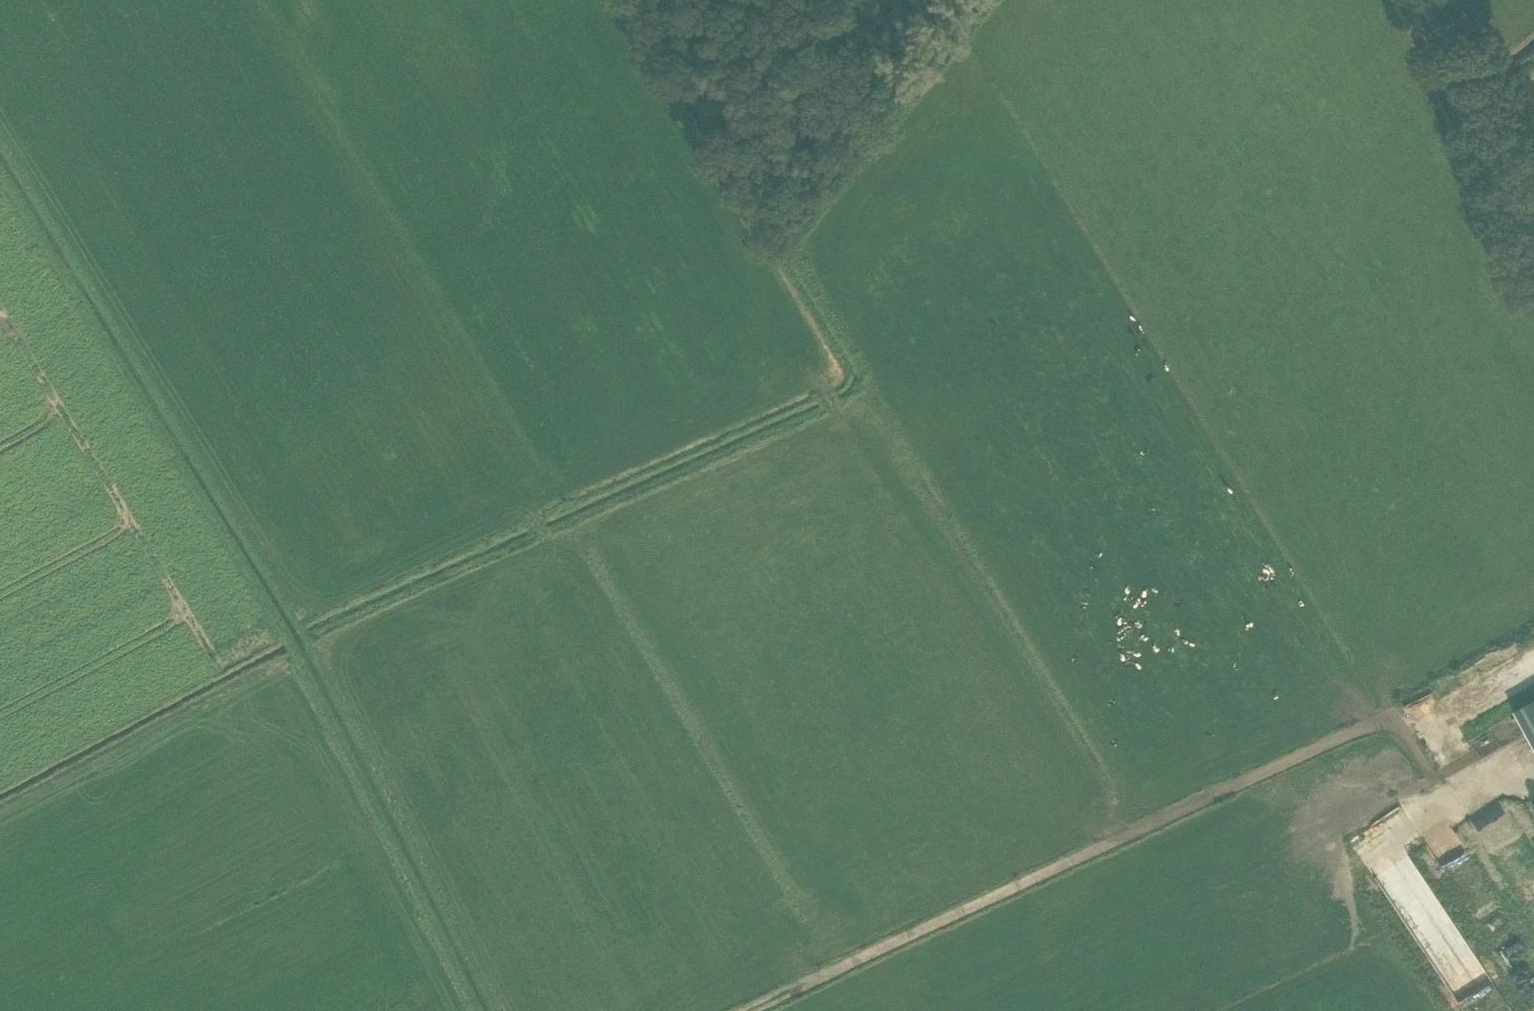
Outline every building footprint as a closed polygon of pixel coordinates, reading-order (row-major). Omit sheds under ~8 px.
[(1519,713),(1533,739),(1533,704),(1519,713)]
